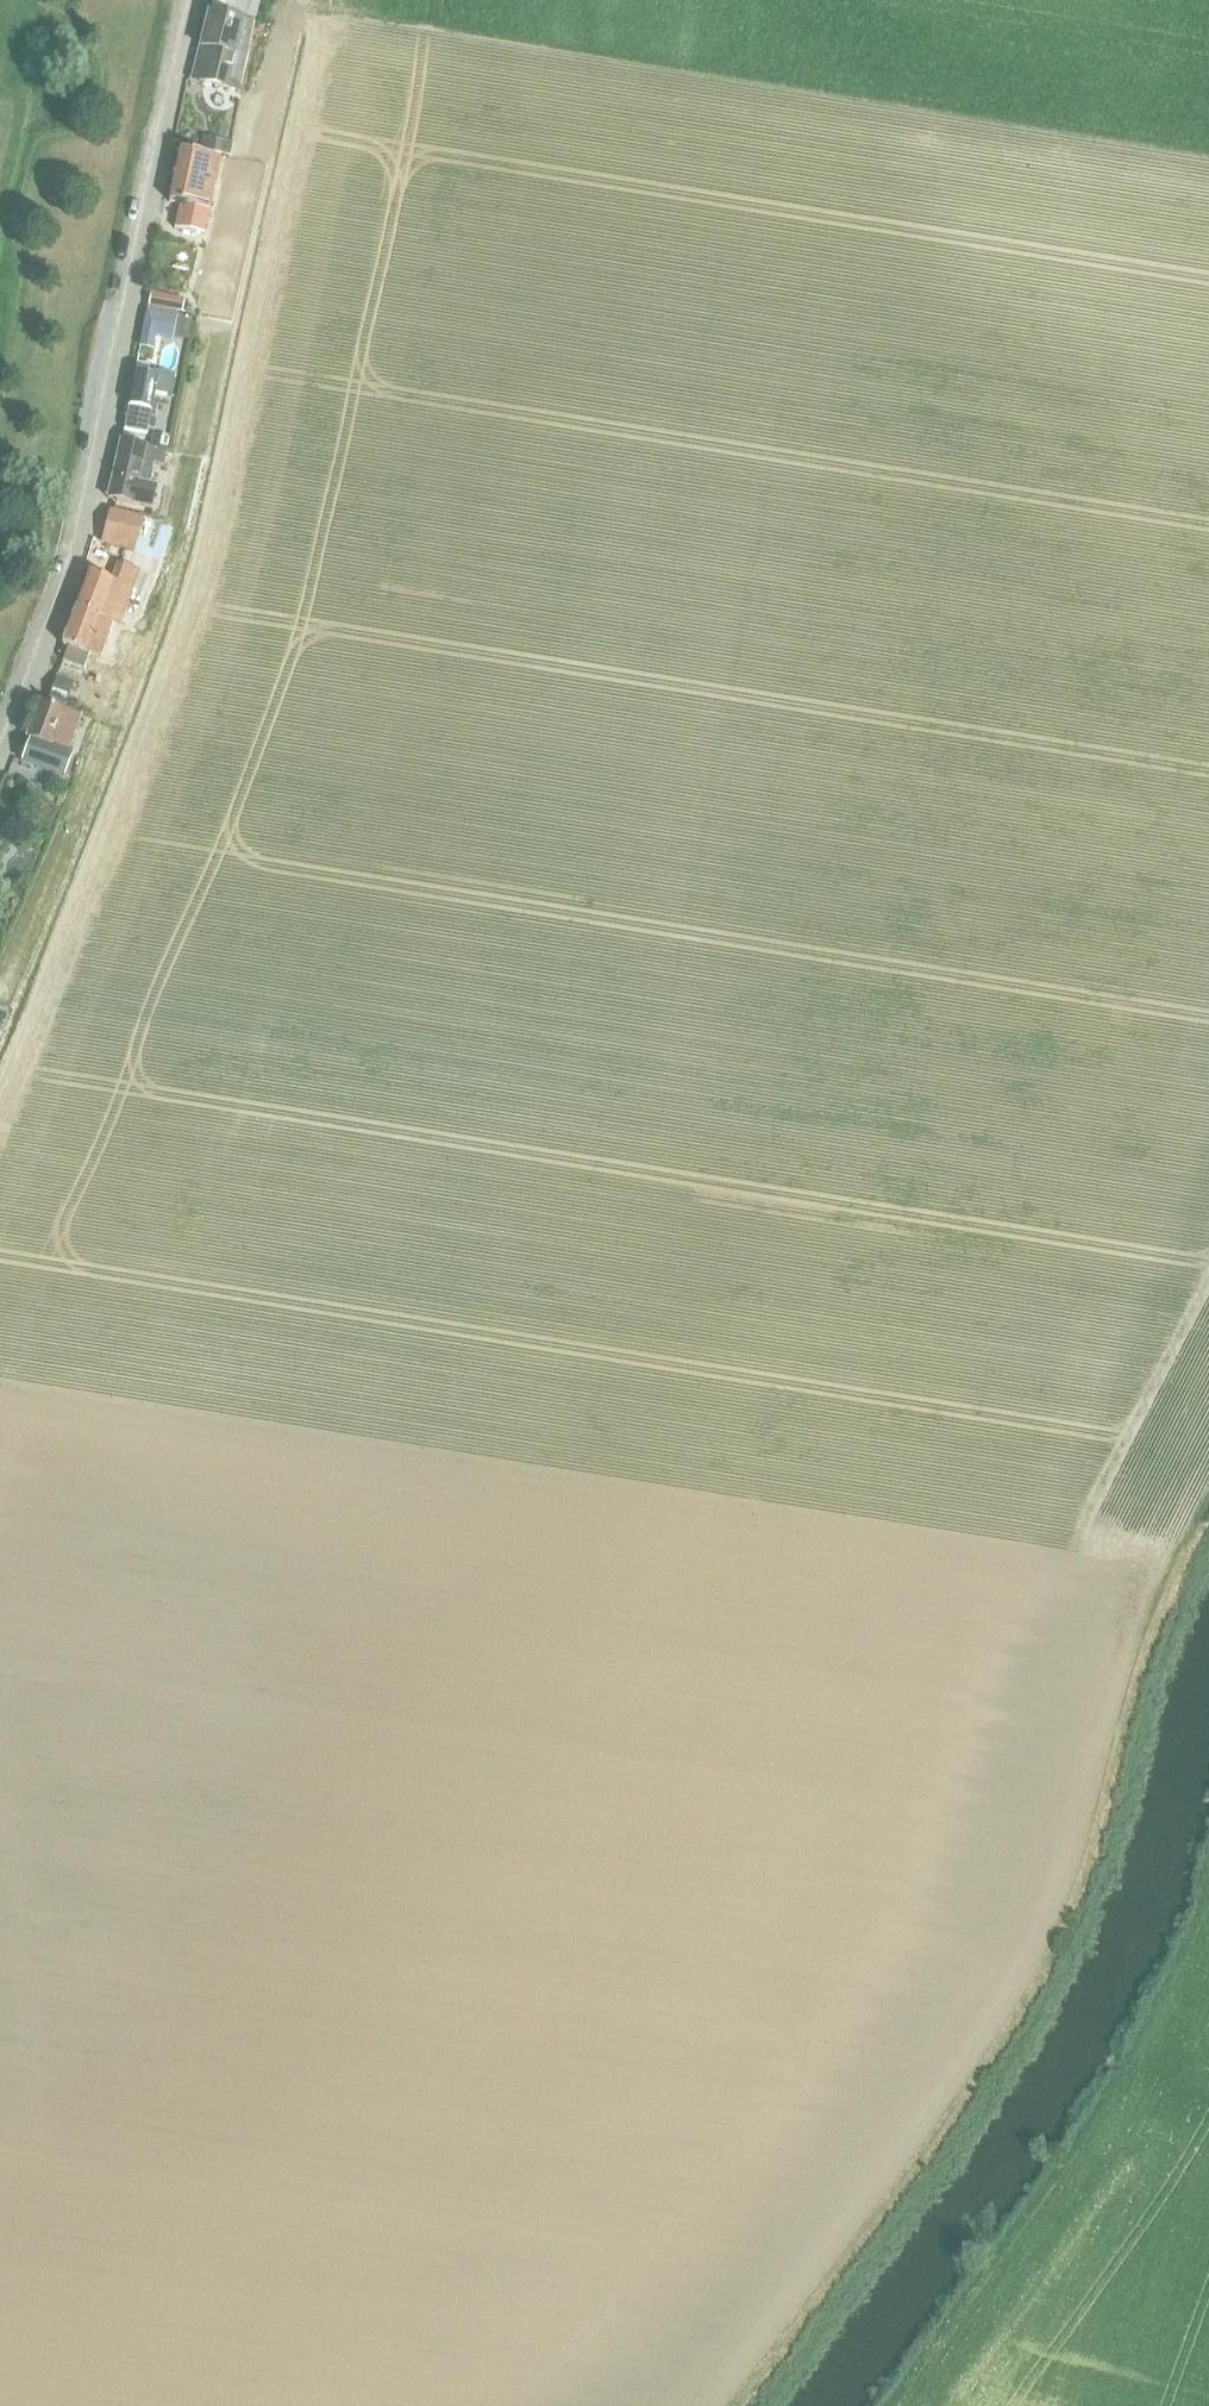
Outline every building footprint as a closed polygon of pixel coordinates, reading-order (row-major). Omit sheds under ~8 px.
[(257,18),(260,3),(248,0),(213,0),(211,7),(257,18)] [(232,16),(208,10),(199,49),(208,51),(201,83),(239,92),(256,22),(244,19),(232,16)] [(209,136),(206,154),(223,157),(226,140),(209,136)] [(181,205),(178,217),(175,229),(205,236),(221,158),(180,149),(169,202),(181,205)] [(193,298),(154,291),(151,306),(190,313),(193,298)] [(147,313),(141,347),(153,349),(155,335),(173,338),(176,319),(147,313)] [(136,373),(125,430),(147,434),(148,431),(154,432),(155,421),(150,420),(151,413),(152,413),(155,394),(169,397),(174,374),(154,371),(153,376),(136,373)] [(120,441),(106,499),(152,510),(157,487),(149,485),(154,465),(162,467),(166,451),(155,449),(154,449),(120,441)] [(118,547),(118,548),(130,551),(135,533),(139,534),(143,519),(114,511),(110,527),(122,530),(118,547)] [(89,573),(76,608),(115,621),(120,623),(138,572),(118,565),(112,581),(89,573)] [(101,659),(115,621),(76,608),(63,644),(70,647),(65,660),(85,668),(90,655),(101,659)] [(56,677),(48,699),(66,705),(74,683),(56,677)] [(68,752),(81,715),(42,702),(29,739),(30,739),(22,761),(66,777),(74,754),(68,752)]
